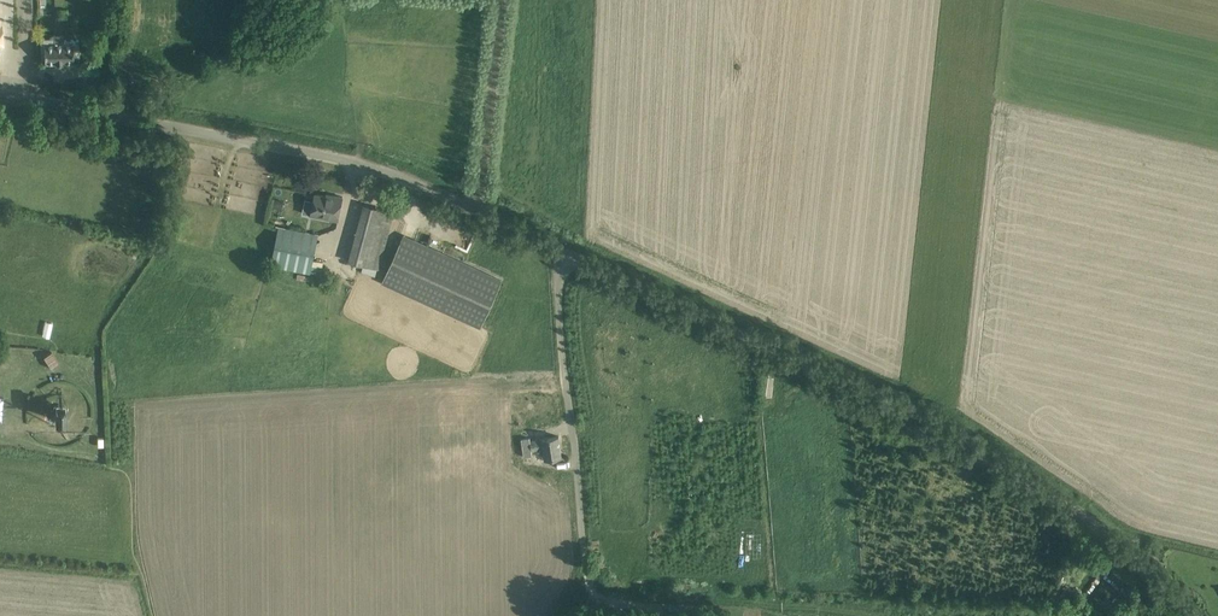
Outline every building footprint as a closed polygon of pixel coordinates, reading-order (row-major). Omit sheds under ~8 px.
[(53,42),(53,38),(40,38),(41,59),(44,59),(44,62),(45,62),(46,62),(55,62),(55,63),(62,62),(62,61),(66,61),(72,61),(73,61),(73,57),(79,56),(78,40),(63,40),(63,41),(62,41),(53,42)] [(141,87),(142,81),(130,78),(129,84),(141,87)] [(331,197),(315,194),(311,215),(338,221),(343,197),(332,195),(331,197)] [(274,199),(272,207),(280,209),(281,201),(274,199)] [(393,212),(364,204),(348,261),(378,268),(393,212)] [(318,234),(278,226),(270,265),(310,273),(318,234)] [(502,280),(403,235),(382,282),(481,327),(502,280)] [(763,395),(774,395),(775,372),(763,371),(763,395)] [(69,410),(63,404),(56,404),(51,409),(51,416),(56,422),(63,422),(68,417),(69,410)] [(465,432),(487,427),(486,423),(480,424),(479,419),(463,423),(465,432)] [(530,437),(521,438),(524,456),(532,455),(532,451),(533,451),(545,449),(546,458),(550,458),(562,456),(559,436),(547,438),(543,439),(530,440),(530,437)]
